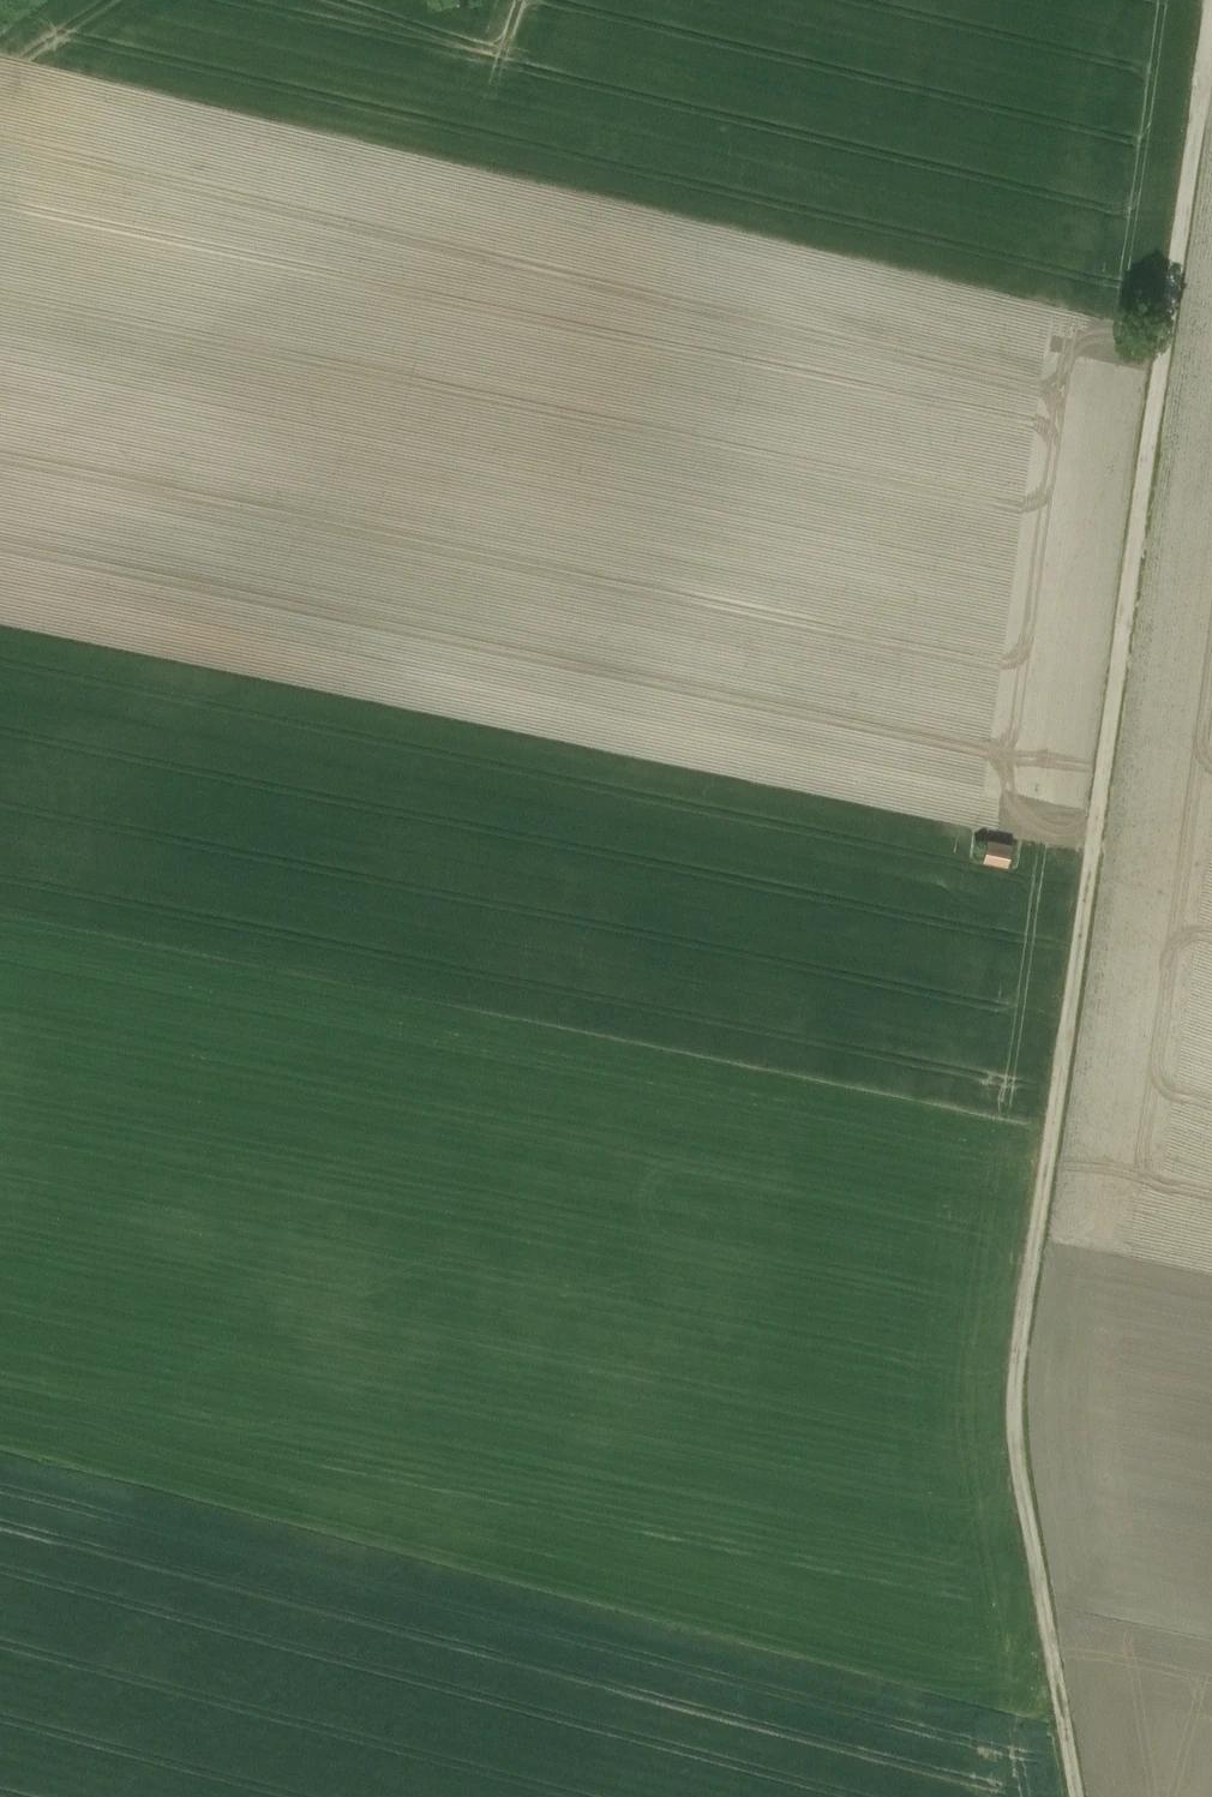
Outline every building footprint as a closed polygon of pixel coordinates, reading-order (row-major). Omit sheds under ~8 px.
[(1011,844),(987,839),(983,859),(1006,864),(1011,844)]
